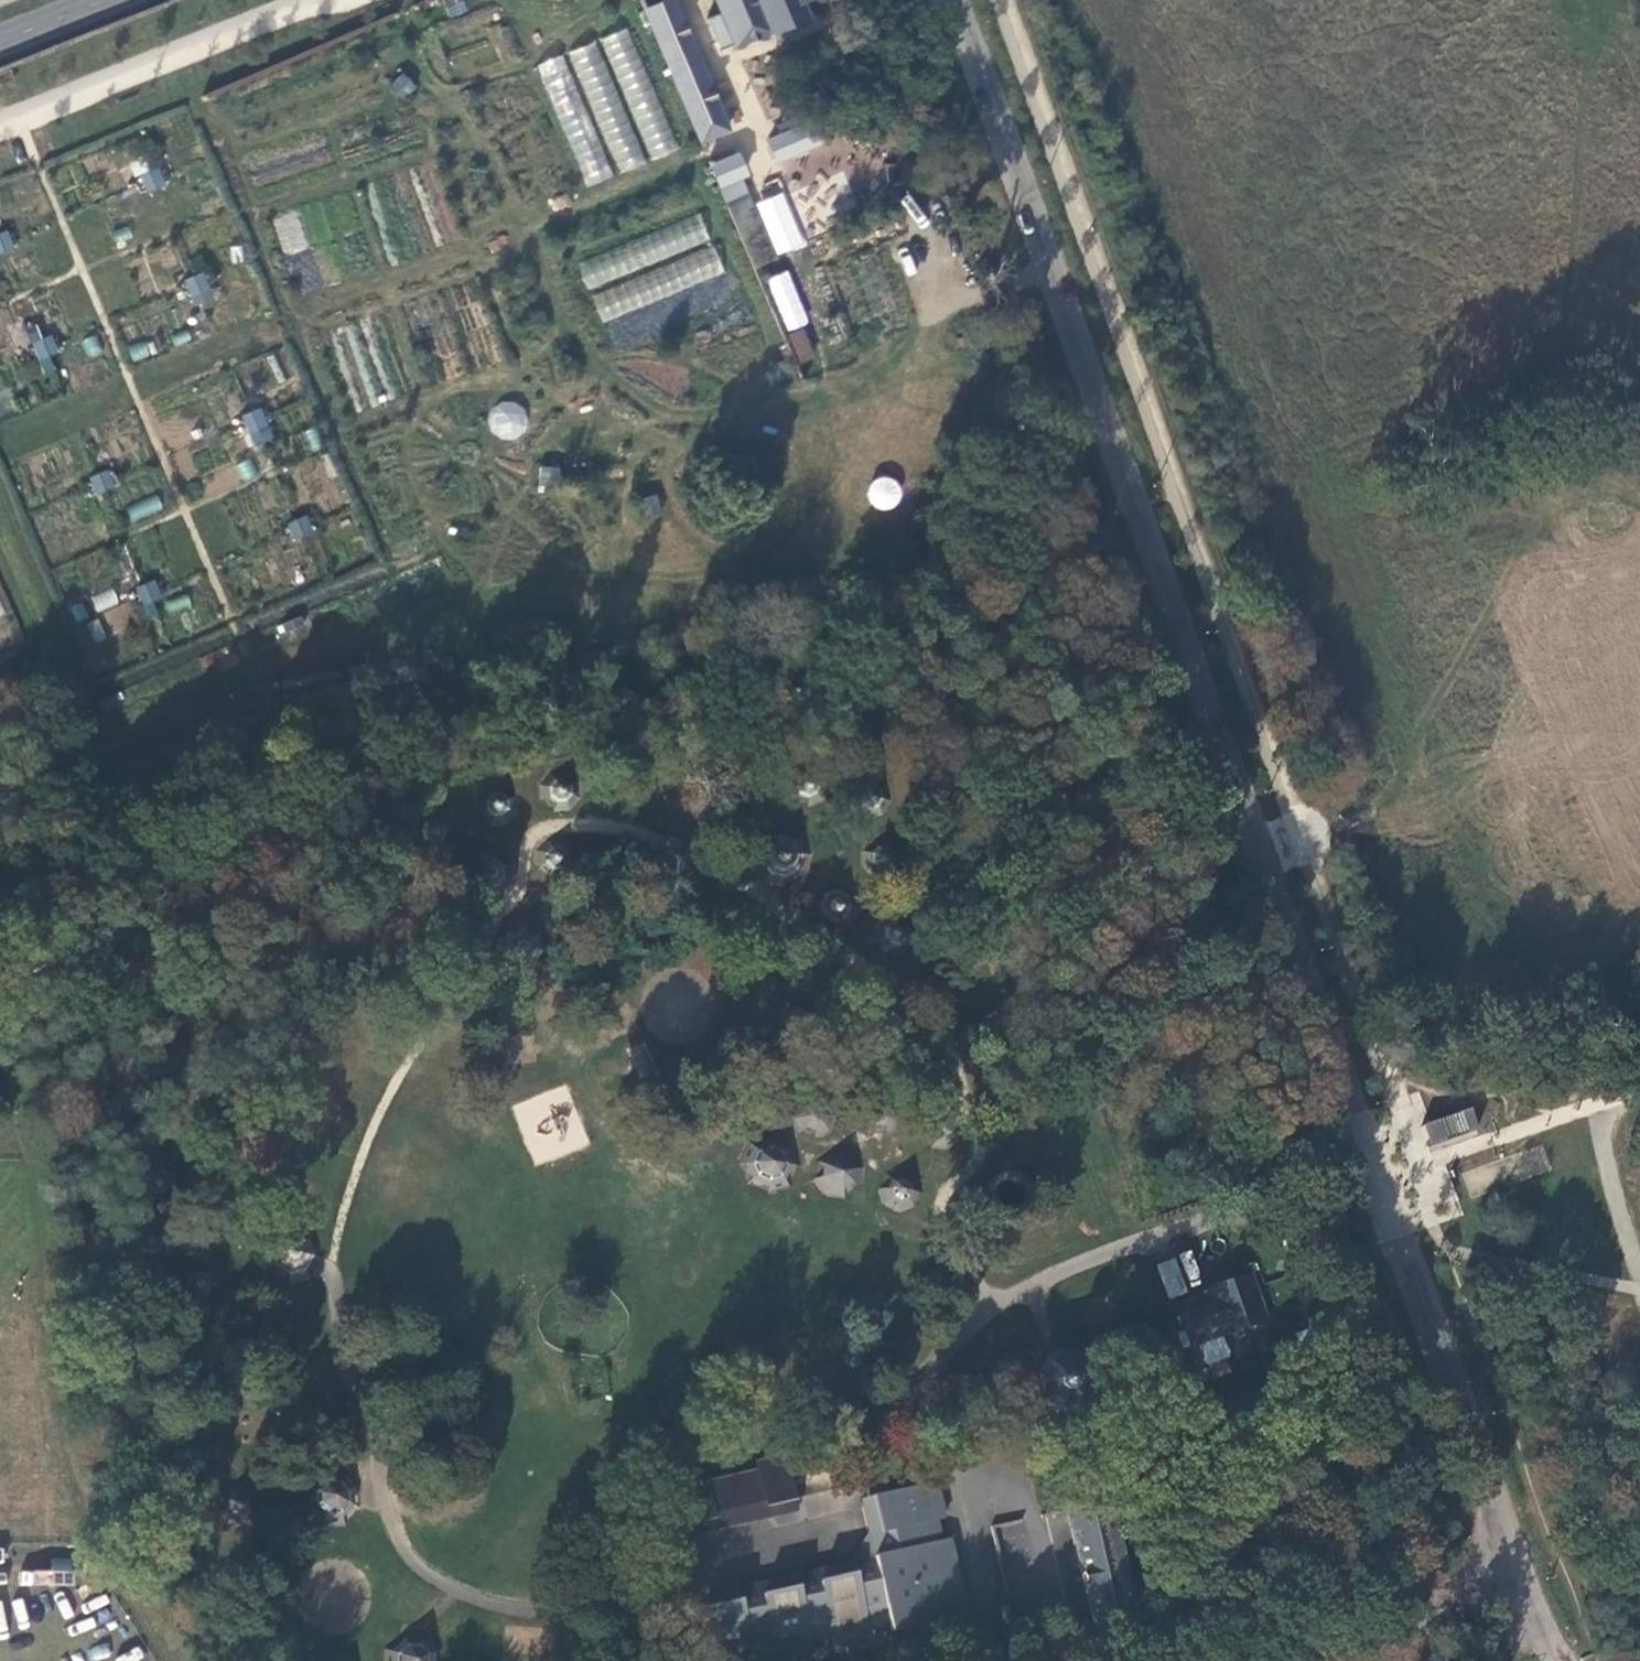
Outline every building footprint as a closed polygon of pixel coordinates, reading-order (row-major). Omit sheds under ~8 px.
[(442,0),(449,19),(466,12),(462,0),(443,0),(442,0)] [(701,140),(729,129),(676,0),(664,0),(646,7),(701,140)] [(726,19),(737,44),(807,15),(801,0),(718,0),(726,19)] [(737,44),(726,19),(709,27),(720,52),(737,44)] [(628,27),(601,38),(651,160),(677,149),(628,27)] [(566,52),(567,53),(539,63),(584,187),(615,176),(614,174),(643,164),(599,40),(566,52)] [(402,74),(388,87),(402,101),(416,88),(402,74)] [(770,138),(779,159),(818,143),(809,121),(770,138)] [(751,172),(742,150),(711,163),(720,185),(741,176),(751,172)] [(166,183),(159,166),(142,173),(149,190),(166,183)] [(726,200),(748,191),(741,176),(720,185),(726,200)] [(753,267),(775,258),(748,191),(726,200),(753,267)] [(785,192),(761,203),(780,249),(804,240),(785,192)] [(701,214),(576,260),(587,291),(590,291),(601,320),(723,275),(701,214)] [(0,234),(0,254),(14,248),(7,231),(0,234)] [(786,332),(808,325),(789,270),(767,278),(786,332)] [(203,271),(186,278),(193,295),(210,288),(203,271)] [(800,364),(816,357),(803,328),(788,334),(800,364)] [(51,336),(34,343),(41,360),(58,353),(51,336)] [(152,340),(128,346),(131,360),(156,354),(152,340)] [(527,409),(496,400),(487,431),(518,439),(527,409)] [(260,407),(243,414),(250,431),(267,424),(260,407)] [(560,467),(542,465),(540,484),(559,485),(560,467)] [(108,470),(91,477),(98,494),(115,487),(108,470)] [(897,507),(896,479),(871,480),(872,508),(897,507)] [(657,493),(639,499),(645,516),(663,510),(657,493)] [(130,522),(164,511),(159,495),(125,506),(130,522)] [(306,516),(289,523),(296,540),(313,533),(306,516)] [(154,581),(137,588),(145,605),(162,598),(154,581)] [(796,802),(813,807),(828,798),(833,781),(824,766),(807,762),(792,770),(788,787),(796,802)] [(546,802),(559,811),(574,808),(583,795),(581,779),(568,770),(552,773),(543,786),(546,802)] [(858,812),(873,818),(888,813),(894,798),(889,783),(874,777),(859,782),(853,797),(858,812)] [(482,817),(495,827),(511,825),(521,813),(519,797),(506,787),(490,789),(480,801),(482,817)] [(421,846),(435,854),(450,850),(457,837),(453,821),(440,814),(425,818),(417,831),(421,846)] [(767,880),(788,887),(808,876),(815,854),(805,834),(783,828),(763,838),(756,860),(767,880)] [(868,868),(882,878),(898,875),(908,862),(906,846),(892,836),(876,838),(866,851),(868,868)] [(542,868),(554,878),(570,876),(580,864),(579,848),(566,838),(550,840),(540,852),(542,868)] [(471,888),(486,899),(505,896),(516,881),(513,862),(498,851),(479,854),(468,869),(471,888)] [(820,921),(836,929),(854,924),(863,908),(857,890),(841,882),(823,887),(815,903),(820,921)] [(889,951),(905,952),(917,942),(919,926),(909,914),(893,912),(880,923),(879,938),(889,951)] [(863,1118),(874,1131),(891,1133),(904,1122),(905,1105),(894,1092),(878,1091),(865,1101),(863,1118)] [(803,1136),(819,1140),(834,1131),(837,1115),(828,1101),(812,1097),(798,1106),(794,1122),(803,1136)] [(932,1143),(949,1145),(962,1136),(965,1119),(955,1106),(939,1103),(925,1113),(922,1129),(932,1143)] [(1473,1111),(1424,1127),(1432,1151),(1481,1134),(1473,1111)] [(749,1183),(770,1192),(791,1183),(800,1162),(791,1142),(770,1133),(749,1142),(740,1163),(749,1183)] [(818,1177),(830,1192),(849,1193),(863,1181),(865,1163),(853,1148),(834,1147),(820,1159),(818,1177)] [(885,1205),(899,1213),(915,1208),(923,1194),(918,1178),(903,1170),(888,1175),(880,1189),(885,1205)] [(287,1271),(285,1281),(298,1283),(310,1278),(304,1270),(313,1257),(321,1255),(314,1250),(309,1237),(317,1230),(307,1224),(294,1221),(293,1230),(278,1235),(274,1229),(265,1247),(267,1267),(274,1262),(287,1271)] [(1285,1234),(1289,1246),(1299,1242),(1295,1231),(1285,1234)] [(198,1306),(214,1307),(227,1296),(219,1296),(219,1283),(227,1280),(217,1270),(201,1268),(190,1277),(197,1278),(195,1290),(187,1292),(198,1306)] [(1181,1302),(1195,1342),(1271,1315),(1255,1269),(1221,1281),(1224,1287),(1181,1302)] [(1035,1396),(1053,1411),(1076,1409),(1091,1390),(1089,1367),(1071,1352),(1047,1354),(1032,1373),(1035,1396)] [(680,1482),(690,1525),(722,1517),(720,1512),(769,1501),(770,1506),(802,1499),(791,1455),(762,1462),(764,1469),(713,1482),(711,1474),(680,1482)] [(326,1517),(324,1525),(348,1525),(345,1517),(352,1507),(360,1507),(361,1483),(342,1467),(342,1476),(328,1475),(328,1467),(309,1480),(306,1487),(306,1510),(313,1508),(326,1517)] [(877,1492),(886,1528),(895,1526),(900,1547),(880,1552),(880,1553),(887,1579),(865,1585),(861,1571),(823,1581),(826,1592),(807,1597),(804,1585),(770,1594),(773,1605),(751,1611),(748,1599),(711,1609),(724,1660),(763,1660),(761,1653),(783,1647),(785,1657),(820,1648),(818,1639),(837,1635),(839,1644),(876,1635),(873,1625),(895,1620),(897,1629),(972,1610),(952,1536),(943,1538),(937,1514),(947,1511),(938,1476),(877,1492)] [(220,1511),(231,1522),(246,1522),(257,1511),(250,1508),(250,1498),(259,1495),(246,1484),(233,1485),(222,1495),(229,1497),(229,1508),(220,1511)] [(886,1528),(877,1492),(865,1495),(880,1552),(900,1547),(895,1526),(886,1528)] [(1098,1624),(1139,1615),(1112,1497),(1072,1507),(1097,1622),(1098,1624)] [(722,1517),(690,1525),(693,1537),(804,1510),(802,1499),(770,1506),(769,1501),(720,1512),(722,1517)] [(1026,1526),(998,1530),(1010,1599),(1027,1596),(1025,1583),(1058,1577),(1055,1564),(1033,1568),(1026,1526)] [(708,1597),(711,1609),(748,1599),(751,1611),(773,1605),(770,1594),(804,1585),(807,1597),(826,1592),(823,1581),(861,1571),(865,1585),(887,1579),(880,1553),(708,1597)] [(435,1651),(445,1646),(428,1631),(424,1638),(407,1638),(395,1649),(386,1648),(385,1660),(435,1660),(435,1651)] [(348,1652),(332,1654),(332,1660),(364,1660),(348,1652)]
